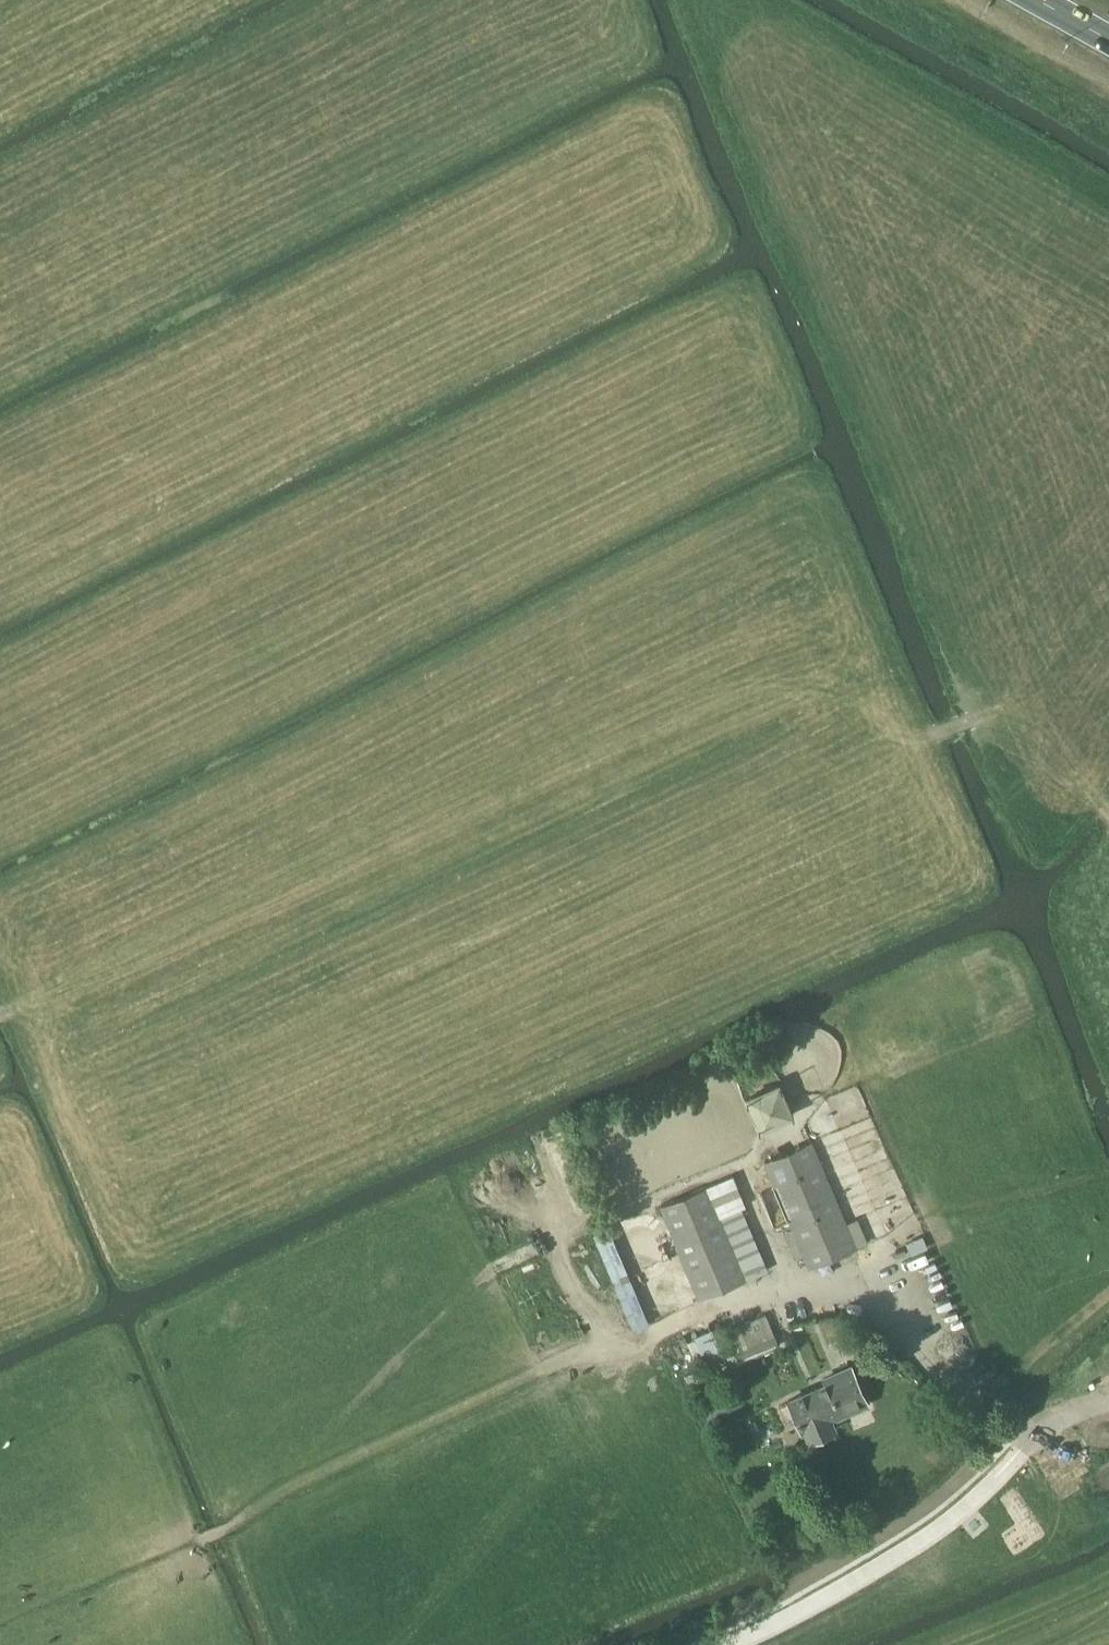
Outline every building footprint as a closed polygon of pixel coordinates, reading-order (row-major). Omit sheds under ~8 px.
[(757,1127),(792,1112),(781,1084),(746,1098),(757,1127)] [(809,1267),(853,1249),(854,1248),(810,1142),(765,1161),(809,1267)] [(699,1299),(744,1281),(770,1270),(732,1177),(706,1188),(661,1206),(699,1299)] [(766,1315),(726,1332),(740,1364),(780,1346),(766,1315)] [(860,1319),(853,1330),(868,1340),(875,1329),(860,1319)] [(710,1328),(693,1336),(704,1361),(722,1353),(710,1328)] [(850,1368),(823,1380),(839,1416),(865,1404),(850,1368)] [(693,1372),(683,1376),(690,1392),(700,1388),(698,1385),(693,1373),(693,1372)] [(787,1402),(779,1406),(787,1424),(795,1421),(800,1432),(804,1430),(809,1440),(832,1430),(828,1421),(839,1416),(823,1380),(822,1380),(824,1385),(787,1402)]
